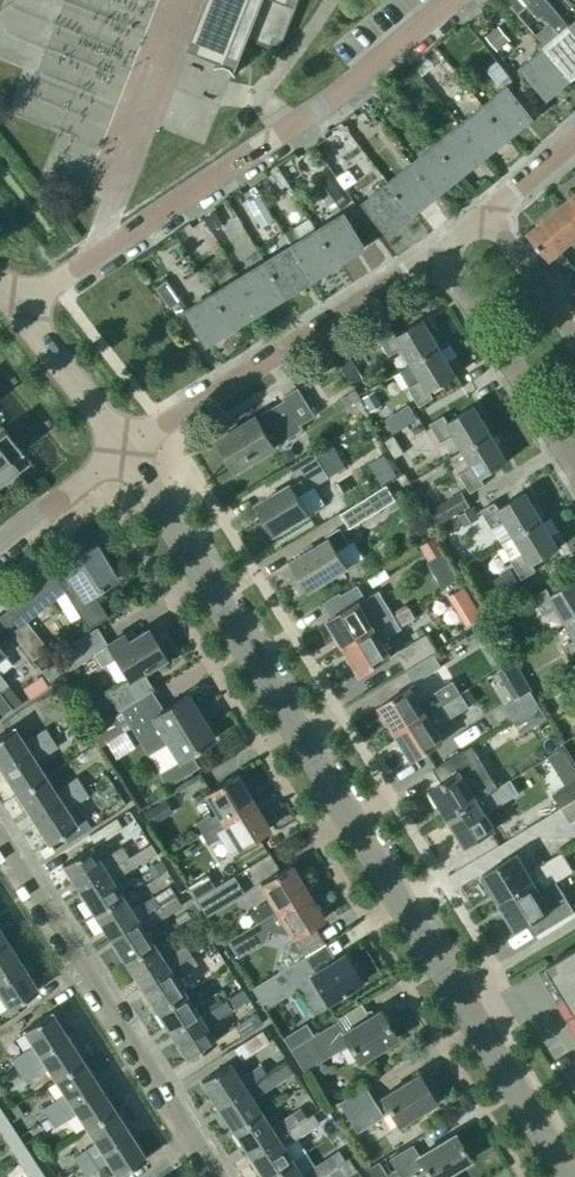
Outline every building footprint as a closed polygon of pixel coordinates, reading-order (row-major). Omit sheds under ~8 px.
[(188,49),(221,62),(220,64),(216,65),(216,66),(225,65),(231,67),(237,74),(238,73),(236,70),(249,38),(280,50),(299,0),(207,0),(188,49)] [(570,76),(574,72),(574,34),(569,27),(547,0),(524,0),(539,18),(542,15),(560,35),(546,47),(570,76)] [(510,41),(498,27),(486,37),(498,51),(510,41)] [(547,96),(570,76),(546,47),(522,67),(547,96)] [(509,76),(497,62),(486,70),(498,85),(509,76)] [(448,86),(438,74),(427,84),(437,96),(448,86)] [(379,92),(388,104),(398,96),(389,85),(379,92)] [(483,106),(507,136),(532,116),(508,87),(483,106)] [(415,115),(427,104),(417,92),(405,103),(415,115)] [(459,126),(483,155),(507,136),(483,106),(459,126)] [(349,134),(342,123),(328,132),(335,142),(349,134)] [(436,145),(460,174),(483,155),(459,126),(436,145)] [(436,194),(460,174),(436,145),(412,164),(436,194)] [(358,155),(352,148),(337,159),(342,166),(336,170),(342,179),(367,162),(361,152),(358,155)] [(378,165),(385,159),(377,148),(370,153),(369,153),(378,165)] [(388,183),(412,213),(436,194),(412,164),(388,183)] [(349,204),(329,176),(314,186),(333,214),(349,204)] [(388,232),(412,213),(388,183),(364,202),(388,232)] [(558,208),(574,228),(574,194),(558,208)] [(260,196),(248,204),(255,215),(263,228),(275,221),(260,196)] [(561,251),(574,239),(574,228),(558,208),(528,234),(550,260),(550,259),(568,280),(574,273),(574,268),(561,251)] [(215,213),(205,219),(218,240),(228,235),(215,213)] [(318,230),(338,262),(365,246),(345,214),(318,230)] [(263,228),(255,215),(242,222),(250,236),(263,228)] [(285,234),(292,246),(312,278),(338,262),(318,230),(301,240),(294,229),(285,234)] [(266,262),(286,294),(312,278),(292,246),(266,262)] [(240,278),(260,310),(286,294),(266,262),(240,278)] [(214,294),(234,326),(260,310),(240,278),(214,294)] [(181,301),(167,281),(157,288),(171,309),(181,301)] [(207,343),(234,326),(214,294),(187,310),(207,343)] [(403,347),(412,364),(440,348),(423,320),(396,336),(393,330),(379,338),(389,355),(403,347)] [(440,348),(412,364),(422,381),(409,389),(419,406),(433,398),(429,392),(456,376),(440,348)] [(363,378),(349,356),(338,363),(351,385),(363,378)] [(301,424),(315,416),(298,388),(284,397),(286,400),(257,418),(256,416),(218,440),(237,471),(253,461),(304,430),(301,424)] [(378,425),(390,419),(377,398),(385,393),(382,388),(363,399),(378,425)] [(418,418),(411,406),(398,414),(405,425),(418,418)] [(454,434),(464,450),(491,434),(474,406),(448,422),(444,416),(430,424),(440,442),(454,434)] [(4,430),(0,434),(0,486),(17,473),(9,462),(21,452),(4,430)] [(391,431),(383,436),(396,458),(404,454),(391,431)] [(491,434),(464,450),(474,467),(460,475),(471,493),(485,484),(481,478),(508,462),(491,434)] [(291,485),(257,506),(275,534),(309,514),(298,497),(329,478),(346,467),(331,442),(314,452),(290,467),(299,481),(292,486),(291,485)] [(396,501),(387,486),(341,514),(350,529),(396,501)] [(470,506),(462,492),(428,512),(437,526),(470,506)] [(505,520),(515,537),(542,520),(526,493),(499,508),(495,502),(481,510),(492,528),(505,520)] [(480,519),(474,508),(458,517),(465,528),(480,519)] [(542,520),(515,537),(525,553),(511,561),(522,579),(536,571),(532,564),(559,548),(542,520)] [(337,551),(349,544),(340,528),(326,536),(328,539),(291,561),(309,591),(347,568),(337,551)] [(421,547),(430,561),(443,553),(435,539),(421,547)] [(23,647),(32,659),(47,648),(25,620),(64,590),(88,629),(108,617),(94,593),(117,580),(96,546),(81,555),(77,549),(68,555),(18,595),(22,599),(0,616),(0,619),(5,625),(11,633),(23,647)] [(521,587),(511,570),(494,580),(504,597),(521,587)] [(566,623),(574,618),(574,580),(550,595),(547,589),(533,597),(543,614),(557,606),(566,623)] [(395,617),(393,613),(379,591),(366,599),(358,586),(334,600),(341,613),(328,621),(344,648),(395,617)] [(448,597),(455,608),(471,599),(464,587),(448,597)] [(407,605),(393,613),(395,617),(344,648),(361,675),(391,656),(382,642),(403,629),(401,627),(416,618),(410,608),(407,605)] [(566,623),(574,637),(574,618),(566,623)] [(478,631),(487,645),(499,638),(490,624),(478,631)] [(23,647),(11,633),(5,625),(0,629),(0,657),(5,653),(9,658),(23,647)] [(107,644),(93,652),(101,665),(115,657),(129,681),(108,694),(118,711),(153,689),(142,673),(165,659),(147,630),(127,642),(123,634),(107,644)] [(435,631),(426,636),(426,635),(396,653),(405,669),(444,646),(435,631)] [(563,648),(573,665),(574,664),(574,640),(563,648)] [(385,683),(394,698),(411,688),(412,690),(449,667),(439,651),(385,683)] [(66,654),(41,671),(50,682),(74,668),(66,654)] [(47,686),(40,675),(21,687),(28,698),(47,686)] [(8,685),(0,676),(0,692),(8,685)] [(380,706),(396,733),(447,703),(447,702),(441,693),(428,700),(430,704),(423,708),(412,690),(411,688),(394,698),(380,706)] [(513,721),(539,705),(530,691),(504,707),(513,721)] [(12,709),(1,694),(0,693),(0,713),(3,716),(12,709)] [(447,703),(396,733),(413,760),(443,742),(435,729),(470,707),(462,694),(447,702),(447,703)] [(187,695),(138,725),(171,781),(196,766),(189,755),(214,739),(187,695)] [(547,718),(539,705),(513,721),(521,734),(547,718)] [(99,748),(134,726),(124,710),(88,732),(99,748)] [(1,770),(52,738),(63,731),(58,723),(46,730),(45,729),(23,743),(13,727),(0,736),(0,769),(1,770)] [(1,770),(17,795),(45,777),(35,762),(58,748),(52,738),(1,770)] [(570,763),(553,773),(561,787),(574,779),(574,771),(570,763)] [(431,790),(448,818),(494,790),(487,778),(478,784),(480,788),(473,793),(460,772),(431,790)] [(196,823),(202,833),(252,802),(236,775),(205,794),(218,814),(210,819),(208,815),(196,823)] [(17,795),(32,819),(82,787),(76,777),(54,791),(45,777),(17,795)] [(494,790),(448,818),(465,847),(495,829),(486,814),(520,794),(511,780),(494,790)] [(561,809),(574,800),(574,781),(553,795),(561,809)] [(82,787),(32,819),(48,844),(63,835),(68,843),(91,829),(86,820),(76,826),(67,810),(72,807),(89,797),(82,787)] [(144,798),(148,804),(163,795),(159,789),(144,798)] [(561,809),(570,824),(574,821),(574,800),(561,809)] [(152,826),(172,814),(165,801),(144,814),(152,826)] [(252,802),(202,833),(208,843),(221,835),(219,832),(226,828),(238,848),(269,829),(252,802)] [(123,829),(116,818),(89,836),(96,846),(123,829)] [(78,890),(94,914),(122,896),(112,882),(156,854),(151,845),(129,858),(78,890)] [(62,865),(78,890),(129,858),(122,847),(99,861),(90,847),(62,865)] [(561,851),(547,859),(553,869),(499,902),(516,930),(551,909),(540,892),(573,871),(561,851)] [(553,869),(547,859),(528,871),(517,853),(482,874),(499,902),(553,869)] [(257,923),(307,892),(291,866),(260,884),(273,904),(265,908),(263,905),(251,913),(257,923)] [(194,899),(214,886),(207,875),(186,887),(194,899)] [(215,887),(214,886),(194,899),(206,917),(244,894),(233,876),(215,887)] [(324,919),(307,892),(257,923),(228,940),(238,956),(266,939),(268,929),(291,935),(293,938),(324,919)] [(94,914),(109,938),(159,906),(153,897),(131,911),(122,896),(94,914)] [(109,938),(125,962),(153,945),(145,932),(182,906),(175,896),(160,906),(159,906),(109,938)] [(290,945),(288,952),(294,962),(325,943),(316,929),(290,945)] [(209,942),(204,935),(192,942),(197,950),(209,942)] [(21,966),(6,942),(0,945),(0,980),(21,966)] [(185,943),(162,958),(153,945),(125,962),(141,987),(192,954),(185,943)] [(547,963),(574,1008),(574,946),(547,963)] [(197,963),(192,954),(141,987),(156,1011),(184,993),(174,978),(197,963)] [(327,1003),(362,982),(345,954),(314,972),(305,957),(286,969),(285,968),(252,988),(262,1006),(296,985),(312,1012),(327,1003)] [(9,1009),(37,991),(21,966),(0,980),(0,994),(9,1009)] [(156,1011),(172,1035),(221,1003),(216,993),(193,1008),(184,993),(156,1011)] [(226,1000),(221,1003),(172,1035),(188,1060),(216,1042),(206,1027),(228,1013),(233,1010),(226,1000)] [(379,1011),(373,1015),(370,1010),(366,1011),(361,1003),(336,1018),(338,1021),(290,1050),(303,1071),(348,1044),(359,1062),(396,1039),(379,1011)] [(17,1069),(67,1037),(51,1012),(23,1030),(33,1046),(11,1060),(17,1069)] [(234,1025),(241,1036),(262,1023),(256,1012),(234,1025)] [(269,1043),(262,1031),(234,1049),(241,1061),(269,1043)] [(283,1038),(290,1050),(299,1044),(300,1044),(293,1032),(283,1038)] [(83,1061),(67,1037),(17,1069),(23,1078),(45,1065),(55,1079),(83,1061)] [(268,1074),(217,1106),(233,1130),(261,1112),(252,1098),(292,1071),(285,1060),(266,1072),(268,1074)] [(98,1086),(83,1061),(55,1079),(64,1094),(42,1109),(48,1118),(98,1086)] [(268,1074),(266,1072),(260,1063),(239,1077),(229,1063),(201,1081),(217,1106),(268,1074)] [(398,1125),(435,1102),(418,1075),(373,1102),(365,1088),(340,1103),(357,1131),(382,1116),(381,1115),(389,1110),(398,1125)] [(114,1110),(98,1086),(48,1118),(54,1127),(55,1128),(76,1113),(86,1128),(114,1110)] [(324,1094),(331,1105),(341,1099),(336,1091),(330,1090),(324,1094)] [(10,1109),(17,1119),(23,1114),(16,1104),(10,1109)] [(15,1130),(0,1108),(0,1140),(3,1139),(2,1138),(15,1130)] [(263,1176),(267,1176),(292,1160),(306,1152),(295,1136),(322,1119),(316,1109),(298,1120),(299,1122),(249,1155),(263,1176)] [(129,1134),(114,1110),(86,1128),(95,1143),(74,1157),(80,1166),(129,1134)] [(261,1112),(233,1130),(249,1155),(299,1122),(298,1120),(292,1112),(270,1126),(261,1112)] [(48,1118),(41,1123),(46,1131),(54,1127),(48,1118)] [(30,1154),(15,1130),(2,1138),(3,1139),(18,1162),(30,1154)] [(145,1159),(129,1134),(80,1166),(86,1176),(108,1162),(117,1176),(145,1159)] [(470,1160),(455,1135),(419,1156),(413,1145),(390,1159),(400,1176),(406,1176),(423,1167),(429,1176),(442,1176),(470,1160)] [(267,1176),(320,1176),(346,1160),(346,1159),(339,1149),(314,1165),(306,1152),(292,1160),(267,1176)] [(28,1176),(45,1176),(30,1154),(18,1162),(28,1176)] [(320,1176),(342,1176),(356,1168),(349,1157),(346,1159),(346,1160),(320,1176)] [(387,1176),(378,1162),(366,1170),(370,1176),(386,1176),(387,1176)]
